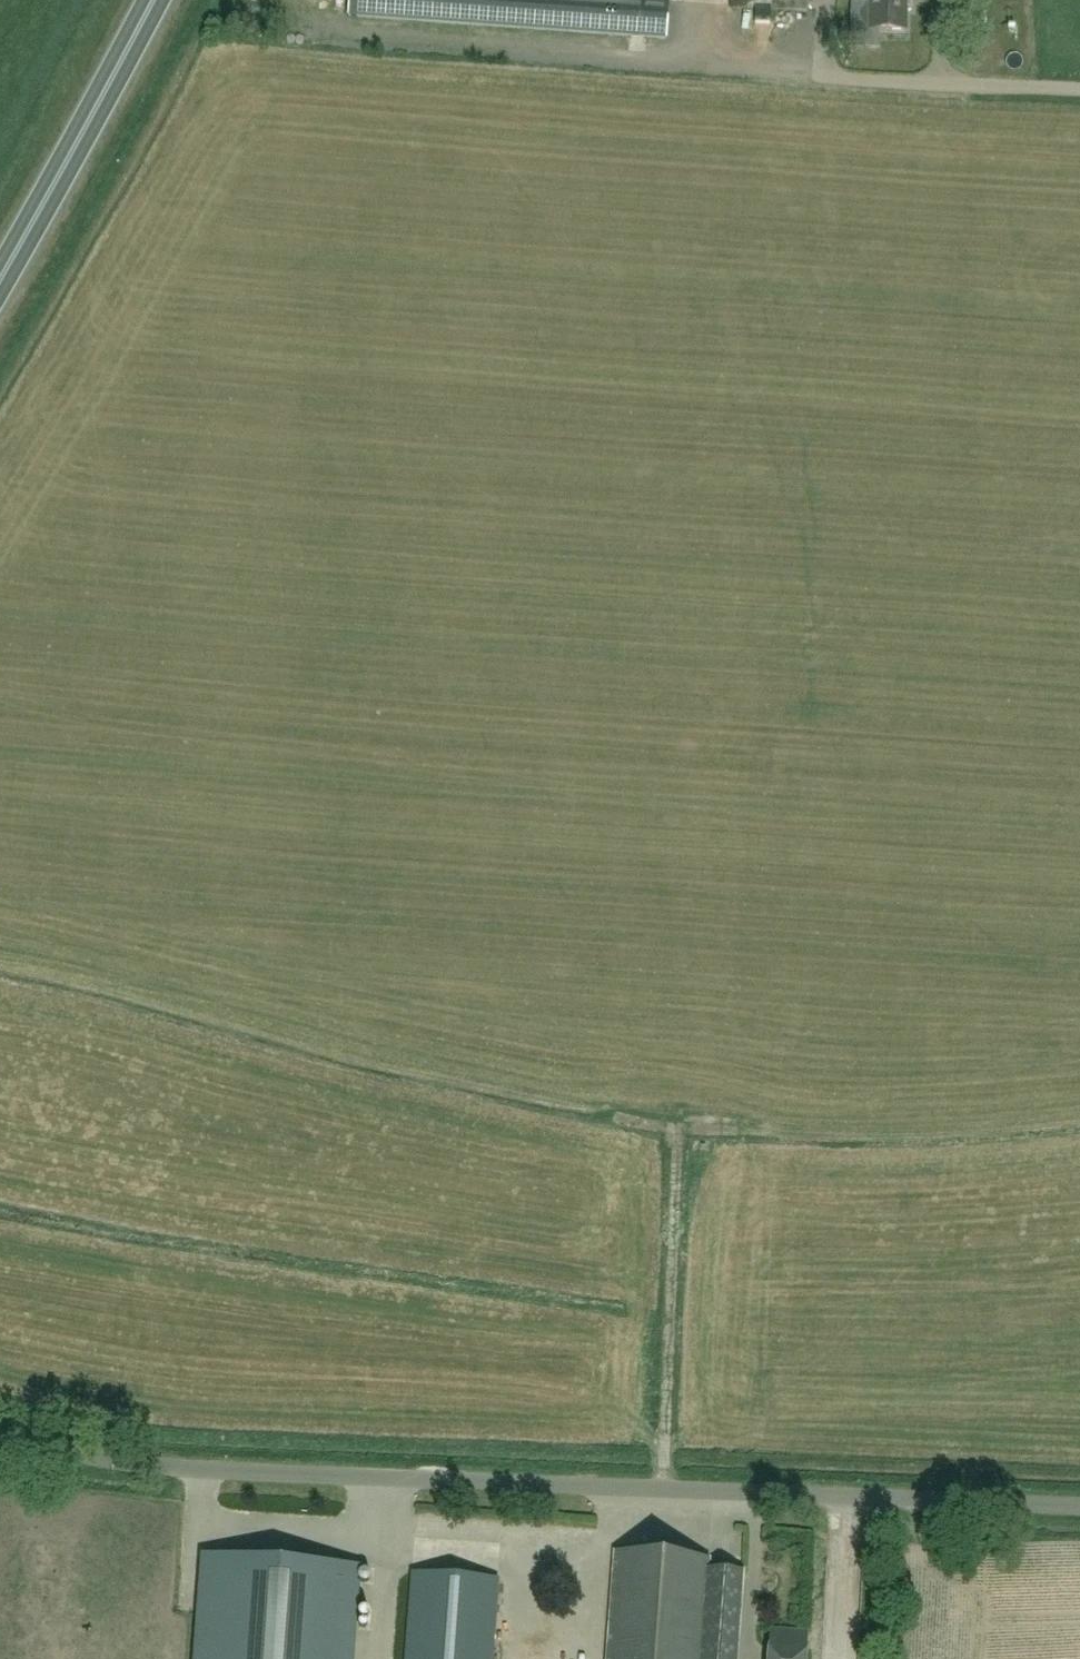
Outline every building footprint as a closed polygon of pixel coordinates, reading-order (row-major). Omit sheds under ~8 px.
[(666,39),(669,0),(350,0),(349,17),(666,39)] [(730,9),(809,10),(809,0),(731,0),(730,9)] [(906,0),(872,0),(871,29),(905,30),(906,0)] [(742,1571),(709,1569),(710,1559),(615,1553),(607,1658),(736,1658),(742,1571)] [(357,1572),(357,1568),(205,1557),(197,1658),(350,1658),(357,1572)] [(498,1580),(412,1574),(406,1658),(492,1658),(498,1580)] [(808,1633),(770,1629),(768,1658),(806,1658),(808,1633)]
